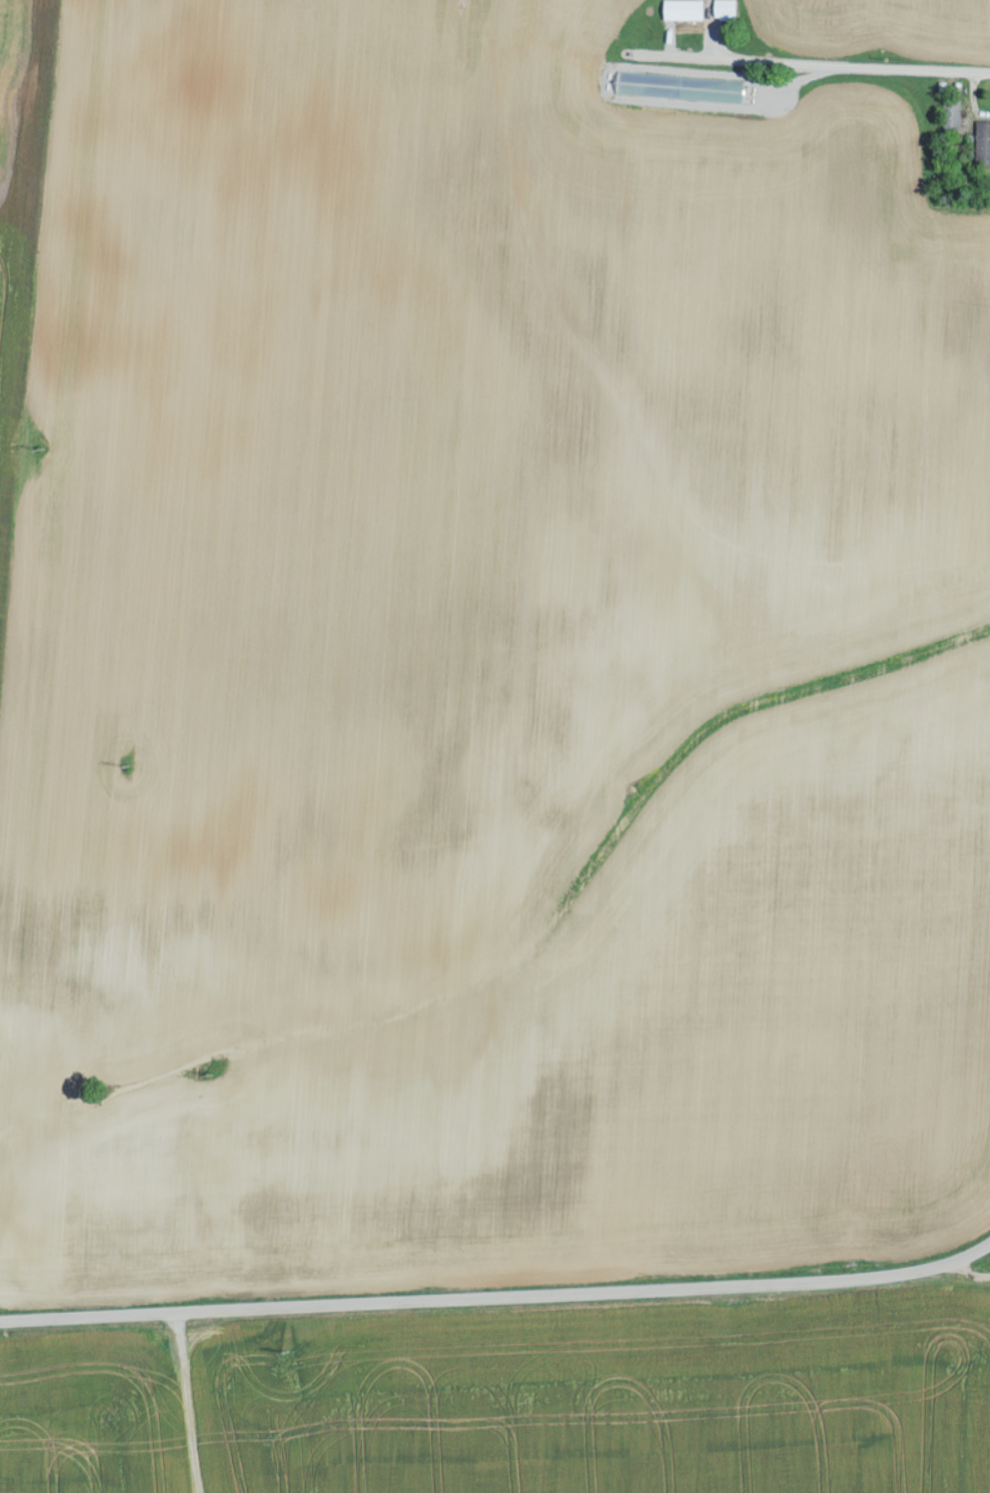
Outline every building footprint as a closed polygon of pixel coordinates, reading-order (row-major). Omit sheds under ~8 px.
[(735,2),(715,1),(715,20),(734,20),(735,2)] [(664,20),(703,21),(703,2),(664,2),(664,20)] [(977,123),(976,167),(989,168),(989,124),(977,123)]
